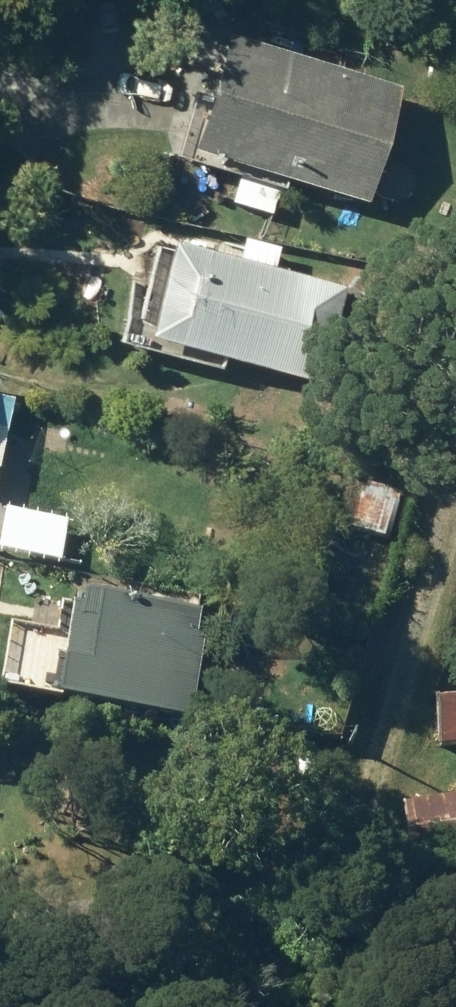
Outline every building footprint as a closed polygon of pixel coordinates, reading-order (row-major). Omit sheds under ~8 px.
[(383,74),(202,19),(167,133),(347,189),(383,74)] [(226,168),(218,194),(265,208),(272,182),(226,168)] [(129,323),(302,372),(328,279),(154,230),(129,323)] [(381,534),(395,484),(358,475),(344,525),(381,534)] [(181,714),(198,630),(180,627),(181,618),(190,620),(192,604),(75,582),(70,609),(59,609),(42,688),(181,714)] [(429,692),(430,716),(455,715),(455,691),(429,692)] [(390,798),(398,860),(455,853),(455,790),(390,798)]
